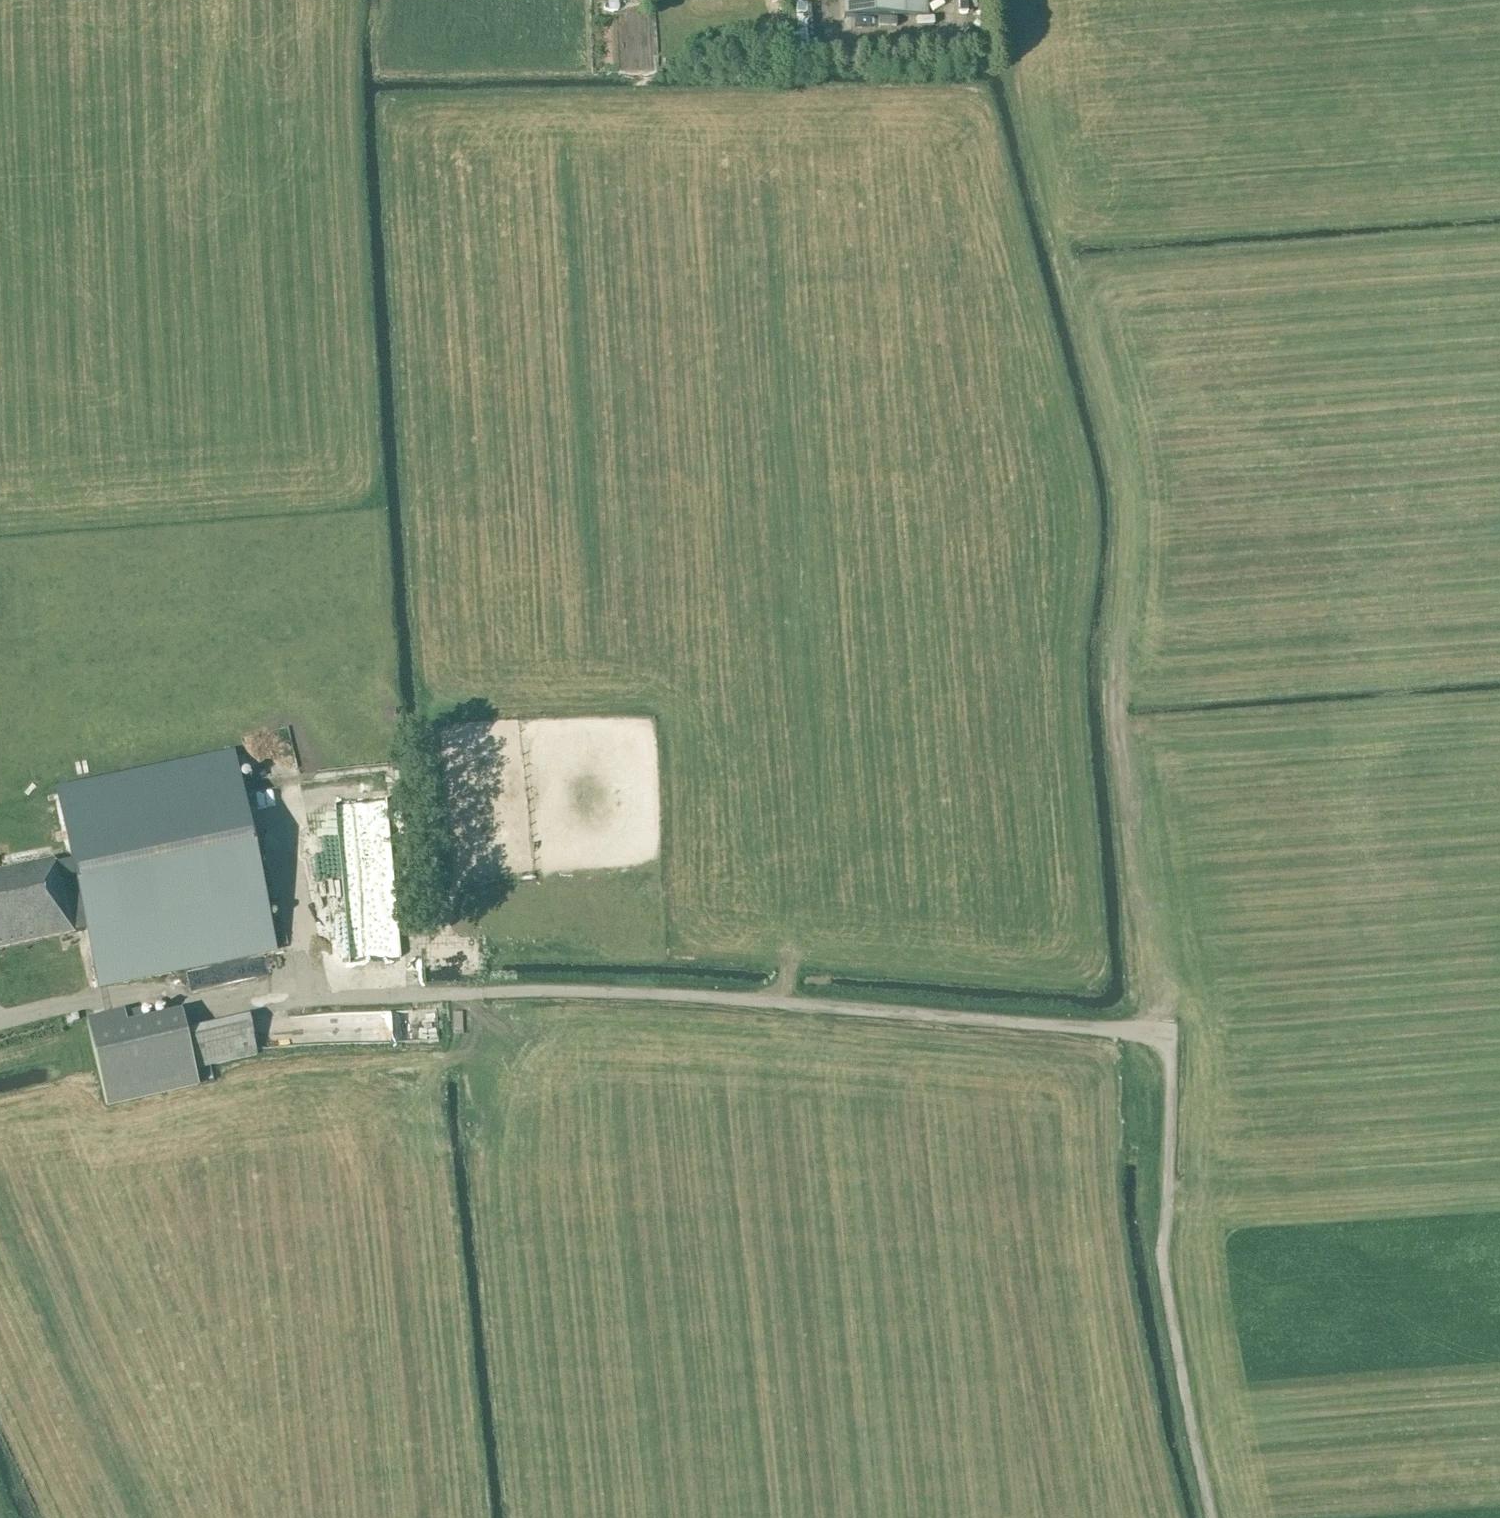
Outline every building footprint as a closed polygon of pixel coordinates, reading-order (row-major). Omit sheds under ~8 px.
[(928,0),(844,0),(844,17),(928,16),(928,0)] [(63,878),(66,893),(74,933),(93,930),(105,986),(273,950),(232,757),(64,793),(77,854),(54,859),(59,879),(63,878)] [(9,861),(7,845),(0,846),(0,862),(9,861)] [(66,893),(63,878),(59,879),(54,859),(0,871),(0,949),(74,933),(66,893)] [(87,1022),(106,1108),(197,1087),(181,1014),(127,1026),(124,1014),(87,1022)]
